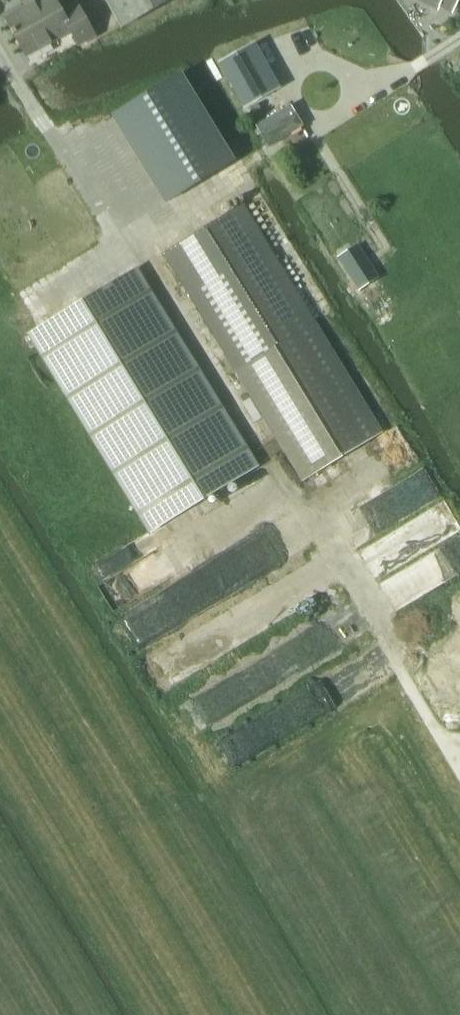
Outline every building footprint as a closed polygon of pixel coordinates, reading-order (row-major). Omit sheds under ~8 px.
[(6,20),(12,31),(11,31),(13,35),(14,34),(25,55),(70,31),(78,45),(94,36),(74,0),(59,0),(56,2),(55,0),(42,0),(37,3),(39,5),(8,22),(7,20),(6,20)] [(121,30),(175,0),(104,0),(121,30)] [(421,1),(436,8),(438,5),(444,8),(447,0),(422,0),(421,1)] [(255,42),(217,63),(243,109),(280,88),(255,42)] [(180,73),(111,116),(165,203),(234,161),(180,73)] [(163,255),(301,482),(381,434),(243,207),(163,255)] [(355,244),(337,256),(356,286),(374,274),(355,244)] [(254,469),(133,271),(31,333),(151,531),(254,469)]
